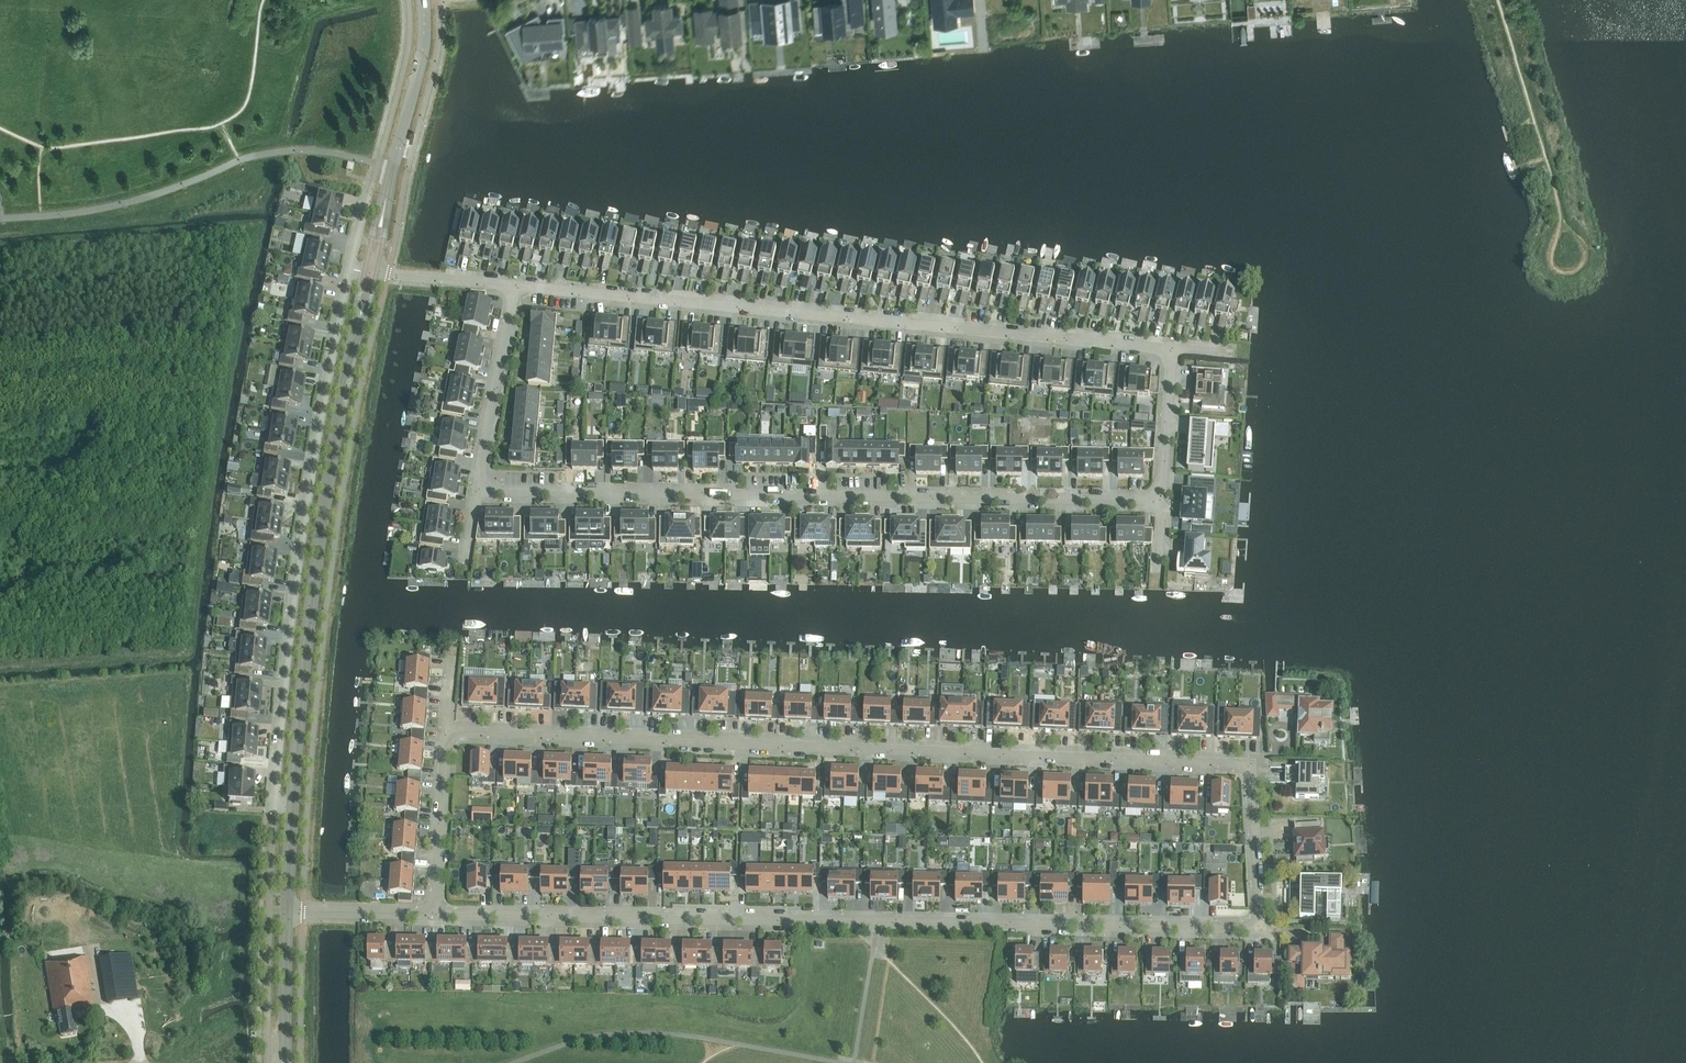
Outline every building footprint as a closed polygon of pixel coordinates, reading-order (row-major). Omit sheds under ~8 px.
[(713,35),(712,32),(721,31),(722,36),(741,35),(738,9),(737,10),(736,0),(720,0),(721,11),(720,11),(720,12),(711,13),(711,10),(695,11),(697,36),(713,35)] [(796,0),(751,4),(750,4),(753,29),(766,28),(766,32),(766,33),(766,34),(789,32),(790,32),(789,31),(789,30),(789,26),(798,25),(796,0)] [(853,27),(853,23),(863,22),(861,0),(850,0),(851,2),(841,3),(822,4),(822,5),(813,6),(815,27),(824,26),(824,32),(825,33),(844,31),(843,28),(853,27)] [(894,19),(892,0),(875,0),(876,21),(894,19)] [(968,10),(967,0),(932,0),(934,24),(957,22),(956,11),(968,10)] [(670,9),(654,10),(655,18),(646,19),(647,32),(656,31),(657,40),(673,39),(672,30),(681,29),(680,16),(671,17),(670,9)] [(553,46),(563,45),(561,33),(565,32),(563,16),(547,18),(548,23),(543,24),(538,15),(506,31),(519,58),(520,58),(527,54),(528,57),(539,51),(539,48),(545,47),(545,48),(548,47),(553,46)] [(589,21),(576,22),(578,47),(587,46),(587,45),(595,44),(596,53),(617,52),(616,40),(620,39),(618,18),(605,19),(605,17),(589,18),(589,21)] [(628,25),(629,44),(643,43),(641,23),(628,25)] [(307,186),(305,194),(319,197),(322,187),(307,186)] [(314,198),(310,213),(337,219),(340,204),(330,202),(330,200),(323,199),(323,200),(314,198)] [(337,219),(310,213),(307,225),(305,225),(303,232),(319,236),(321,229),(334,232),(337,219)] [(458,232),(462,233),(460,243),(466,244),(463,257),(470,259),(478,222),(473,221),(473,219),(462,216),(458,232)] [(478,234),(482,235),(480,245),(485,246),(482,259),(490,261),(498,224),(492,222),(493,221),(482,218),(478,234)] [(276,219),(274,227),(283,229),(285,221),(276,219)] [(498,236),(502,237),(500,247),(505,248),(502,261),(509,263),(518,226),(512,224),(513,222),(501,220),(498,236)] [(518,238),(522,239),(519,249),(525,250),(522,263),(529,265),(538,228),(532,226),(533,224),(521,222),(518,238)] [(542,241),(539,251),(545,252),(542,265),(549,266),(558,229),(552,228),(552,226),(541,223),(537,240),(542,241)] [(569,268),(578,231),(572,230),(572,228),(561,225),(557,242),(562,243),(559,253),(565,254),(562,267),(569,268)] [(582,269),(589,270),(598,233),(592,232),(592,230),(581,227),(577,243),(581,244),(579,254),(585,256),(582,269)] [(602,271),(609,272),(617,235),(612,234),(612,232),(601,229),(597,245),(601,246),(599,256),(605,258),(602,271)] [(622,272),(629,274),(637,237),(632,236),(632,234),(621,231),(617,247),(621,248),(619,258),(625,260),(622,272)] [(641,274),(648,276),(657,239),(651,238),(652,236),(640,233),(637,249),(641,250),(639,260),(644,262),(641,274)] [(661,276),(668,278),(677,241),(671,240),(672,238),(660,235),(657,251),(661,252),(658,262),(664,263),(661,276)] [(305,236),(300,256),(327,262),(330,249),(317,246),(319,239),(305,236)] [(697,243),(691,242),(692,240),(680,237),(676,253),(681,254),(678,264),(684,265),(681,278),(688,280),(697,243)] [(701,280),(708,282),(717,245),(711,243),(711,242),(700,239),(696,255),(701,256),(698,266),(704,267),(701,280)] [(721,282),(728,284),(737,247),(731,245),(731,244),(720,241),(716,257),(720,258),(718,268),(724,269),(721,282)] [(741,284),(748,286),(756,249),(751,247),(751,245),(740,243),(736,259),(740,260),(738,270),(744,271),(741,284)] [(761,286),(768,288),(776,251),(771,249),(771,247),(760,245),(756,261),(760,262),(758,272),(764,273),(761,286)] [(776,263),(780,264),(778,274),(783,275),(780,288),(787,289),(796,252),(790,251),(791,249),(780,247),(776,263)] [(796,264),(800,265),(798,275),(803,277),(800,290),(807,291),(816,254),(810,253),(811,251),(799,248),(796,264)] [(817,277),(823,279),(820,292),(827,293),(836,256),(830,255),(830,253),(819,250),(815,266),(820,267),(817,277)] [(837,279),(843,281),(840,294),(847,295),(856,258),(850,257),(850,255),(839,252),(835,268),(840,269),(837,279)] [(855,270),(859,271),(857,281),(863,283),(860,295),(867,297),(876,260),(870,259),(870,257),(859,254),(855,270)] [(327,262),(300,256),(296,277),(310,280),(311,273),(324,276),(327,262)] [(880,297),(887,299),(895,262),(890,261),(890,259),(879,256),(875,272),(879,273),(877,283),(883,285),(880,297)] [(895,274),(899,275),(897,285),(903,286),(900,299),(907,301),(915,264),(910,263),(910,261),(899,258),(895,274)] [(926,303),(935,266),(929,265),(930,263),(919,260),(915,276),(919,277),(917,287),(922,288),(919,301),(926,303)] [(939,303),(946,305),(955,268),(949,266),(950,264),(938,262),(935,278),(939,279),(937,289),(942,290),(939,303)] [(955,280),(959,281),(956,291),(962,292),(959,305),(966,307),(975,270),(969,268),(970,266),(958,264),(955,280)] [(974,282),(979,283),(976,293),(982,294),(979,307),(986,309),(995,272),(989,270),(989,268),(978,266),(974,282)] [(284,267),(282,274),(290,276),(291,271),(289,268),(284,267)] [(994,284),(998,285),(996,295),(1002,296),(999,309),(1006,310),(1015,273),(1009,272),(1009,270),(998,268),(994,284)] [(1019,311),(1026,312),(1034,275),(1029,274),(1029,272),(1018,269),(1014,285),(1018,286),(1016,297),(1022,298),(1019,311)] [(1039,313),(1046,314),(1054,277),(1049,276),(1049,274),(1038,271),(1034,287),(1038,288),(1036,298),(1042,300),(1039,313)] [(1054,289),(1058,290),(1056,300),(1061,302),(1058,315),(1065,316),(1074,279),(1068,278),(1069,276),(1058,273),(1054,289)] [(279,275),(277,282),(288,284),(289,277),(279,275)] [(1078,316),(1085,318),(1094,281),(1088,280),(1089,278),(1077,275),(1074,291),(1078,292),(1076,302),(1081,304),(1078,316)] [(1098,318),(1105,320),(1114,283),(1108,282),(1109,280),(1097,277),(1093,293),(1098,294),(1095,304),(1101,306),(1098,318)] [(1118,320),(1125,322),(1134,285),(1128,284),(1128,282),(1117,279),(1113,295),(1118,296),(1115,306),(1121,307),(1118,320)] [(298,294),(296,301),(318,306),(321,292),(308,290),(309,283),(295,280),(293,293),(298,294)] [(1138,322),(1145,324),(1154,287),(1148,286),(1148,284),(1137,281),(1133,297),(1138,298),(1135,308),(1141,309),(1138,322)] [(1158,324),(1165,326),(1173,289),(1168,287),(1168,286),(1157,283),(1153,299),(1157,300),(1155,310),(1161,311),(1158,324)] [(1178,326),(1185,328),(1193,291),(1188,289),(1188,287),(1177,285),(1173,301),(1177,302),(1175,312),(1181,313),(1178,326)] [(1197,328),(1205,330),(1213,293),(1207,291),(1208,289),(1197,287),(1193,303),(1197,304),(1195,314),(1201,315),(1197,328)] [(1232,300),(1233,295),(1227,293),(1228,291),(1216,289),(1213,305),(1217,306),(1215,316),(1220,317),(1217,330),(1224,331),(1229,311),(1237,313),(1239,302),(1232,300)] [(471,292),(467,312),(488,317),(489,315),(492,315),(493,307),(491,307),(491,304),(484,302),(486,294),(471,292)] [(315,319),(318,306),(296,301),(295,308),(290,307),(287,320),(301,323),(302,316),(315,319)] [(467,312),(463,333),(477,336),(479,329),(486,330),(486,327),(489,328),(491,320),(488,319),(488,317),(467,312)] [(557,315),(533,312),(532,325),(534,325),(556,327),(557,315)] [(588,347),(608,349),(610,322),(598,321),(599,315),(591,315),(588,347)] [(623,323),(610,322),(608,349),(627,351),(631,318),(623,318),(623,323)] [(634,352),(654,353),(656,326),(644,325),(645,320),(637,319),(634,352)] [(668,327),(656,326),(654,353),(673,355),(677,323),(669,322),(668,327)] [(289,338),(287,345),(309,349),(312,336),(299,333),(300,326),(286,323),(284,337),(289,338)] [(687,351),(700,353),(702,331),(690,329),(691,324),(683,323),(681,349),(687,350),(687,351)] [(554,339),(556,327),(534,325),(533,336),(531,336),(531,337),(554,339)] [(722,327),(715,327),(714,332),(702,331),(700,353),(699,355),(720,357),(722,327)] [(726,360),(746,362),(748,335),(736,334),(737,329),(729,328),(726,360)] [(760,336),(748,335),(746,362),(765,364),(768,332),(761,331),(760,336)] [(792,367),(792,362),(794,339),(782,338),(782,333),(775,332),(772,365),(792,367)] [(463,333),(458,353),(480,357),(481,355),(483,355),(485,348),(482,347),(483,344),(476,342),(477,336),(463,333)] [(814,336),(807,335),(806,341),(794,339),(792,362),(792,367),(811,369),(814,336)] [(533,337),(532,349),(553,351),(554,339),(531,337),(533,337)] [(821,337),(818,369),(837,371),(840,344),(828,343),(828,337),(821,337)] [(860,341),(853,340),(852,345),(840,344),(837,371),(857,373),(860,341)] [(871,342),(863,341),(860,373),(880,375),(883,348),(871,347),(871,342)] [(903,345),(895,344),(895,349),(883,348),(880,375),(900,377),(903,345)] [(307,363),(309,349),(287,345),(286,352),(281,351),(278,364),(292,367),(294,360),(307,363)] [(914,346),(906,345),(903,378),(923,379),(925,352),(913,351),(914,346)] [(945,349),(938,348),(937,353),(925,352),(923,379),(942,381),(945,349)] [(529,360),(552,362),(553,351),(532,349),(531,360),(529,360)] [(946,379),(966,381),(966,378),(968,356),(956,355),(956,350),(949,349),(946,379)] [(968,356),(966,378),(979,379),(979,378),(986,379),(988,353),(981,352),(980,357),(968,356)] [(449,372),(469,376),(470,369),(477,371),(478,367),(481,368),(482,360),(480,360),(480,357),(458,353),(454,373),(449,372)] [(988,386),(1008,388),(1011,360),(998,359),(999,354),(991,353),(988,386)] [(1023,361),(1011,360),(1008,388),(1028,390),(1031,357),(1023,356),(1023,361)] [(1038,385),(1051,386),(1053,364),(1041,363),(1042,358),(1034,357),(1032,383),(1038,384),(1038,385)] [(551,374),(552,362),(529,360),(529,361),(530,361),(529,372),(551,374)] [(1053,364),(1051,386),(1050,389),(1070,391),(1073,361),(1066,360),(1065,366),(1053,364)] [(1077,361),(1074,394),(1093,396),(1096,368),(1084,367),(1084,362),(1077,361)] [(1108,370),(1096,368),(1093,396),(1113,398),(1116,365),(1108,364),(1108,370)] [(1137,397),(1137,395),(1136,395),(1138,373),(1126,371),(1127,366),(1119,365),(1116,395),(1137,397)] [(281,382),(279,389),(301,393),(304,379),(291,377),(292,370),(278,367),(275,381),(281,382)] [(1224,371),(1192,369),(1192,370),(1196,370),(1195,380),(1197,380),(1196,386),(1194,385),(1193,402),(1203,403),(1204,399),(1218,400),(1219,388),(1220,388),(1220,395),(1233,396),(1235,375),(1222,374),(1222,372),(1223,372),(1224,371)] [(449,372),(445,392),(472,398),(473,395),(475,396),(477,388),(474,388),(475,384),(468,383),(469,376),(449,372)] [(529,372),(528,384),(550,386),(551,374),(529,372)] [(1151,374),(1138,373),(1136,395),(1137,395),(1149,396),(1149,395),(1158,395),(1159,378),(1151,378),(1151,374)] [(299,406),(301,393),(279,389),(278,396),(273,395),(270,408),(284,411),(286,404),(299,406)] [(472,400),(472,398),(445,392),(441,413),(461,417),(463,410),(470,411),(470,408),(473,408),(474,401),(472,400)] [(519,393),(518,405),(539,407),(541,395),(519,393)] [(688,413),(699,413),(699,401),(688,401),(688,413)] [(515,416),(515,417),(538,419),(539,407),(518,405),(517,416),(515,416)] [(797,409),(797,418),(802,419),(802,417),(805,417),(805,409),(797,409)] [(273,426),(272,433),(293,436),(296,423),(283,421),(284,414),(270,411),(268,425),(273,426)] [(1134,423),(1144,424),(1148,424),(1149,416),(1134,414),(1134,423)] [(445,424),(443,437),(464,441),(465,438),(467,439),(469,431),(466,431),(467,428),(460,426),(461,419),(441,416),(440,423),(445,424)] [(515,429),(537,431),(538,419),(515,417),(516,417),(515,429)] [(1204,457),(1213,458),(1215,437),(1228,438),(1229,426),(1191,423),(1188,470),(1203,471),(1204,457)] [(512,440),(536,442),(537,431),(515,429),(514,440),(512,440)] [(291,450),(293,436),(272,433),(270,440),(265,439),(263,452),(277,455),(278,448),(291,450)] [(464,441),(443,437),(439,457),(454,460),(455,453),(462,454),(463,451),(465,452),(467,444),(464,443),(464,441)] [(572,470),(585,470),(585,448),(579,447),(579,442),(573,442),(573,440),(566,439),(566,456),(572,456),(572,470)] [(514,441),(513,452),(535,454),(536,442),(512,440),(512,441),(514,441)] [(784,465),(784,447),(784,441),(784,443),(772,443),(772,465),(783,465),(784,465)] [(784,441),(784,447),(784,465),(783,465),(783,467),(784,467),(784,465),(795,465),(796,441),(784,441)] [(796,441),(795,465),(795,467),(808,468),(808,441),(796,441)] [(585,448),(585,470),(597,470),(597,457),(604,457),(604,443),(585,442),(585,448)] [(736,464),(748,465),(749,443),(736,442),(736,445),(730,445),(729,458),(736,458),(736,464)] [(613,470),(625,470),(625,448),(619,448),(619,443),(606,443),(606,457),(613,457),(613,470)] [(625,448),(625,470),(637,470),(637,457),(644,457),(644,443),(637,443),(637,448),(625,448)] [(653,471),(665,471),(666,443),(647,443),(647,457),(653,457),(653,471)] [(685,444),(666,443),(665,471),(678,471),(678,458),(684,458),(685,444)] [(760,467),(761,443),(749,443),(748,465),(760,465),(760,467)] [(761,443),(760,467),(761,465),(772,465),(772,443),(761,443)] [(694,471),(706,471),(706,444),(687,444),(687,458),(694,458),(694,471)] [(725,444),(706,444),(706,471),(718,472),(718,458),(725,458),(725,444)] [(827,444),(826,468),(839,468),(839,466),(839,444),(827,444)] [(850,468),(851,444),(839,444),(839,466),(850,466),(850,468)] [(851,468),(851,466),(862,466),(863,444),(851,444),(850,468),(851,468)] [(874,468),(874,444),(863,444),(862,466),(874,466),(874,468)] [(874,466),(886,467),(886,445),(874,444),(874,468),(874,466)] [(905,445),(886,445),(886,467),(898,467),(898,458),(905,458),(905,445)] [(916,474),(928,475),(929,452),(923,452),(923,447),(910,447),(910,460),(916,460),(916,474)] [(935,452),(929,452),(928,475),(940,475),(941,460),(947,460),(948,447),(935,447),(935,452)] [(957,461),(956,475),(969,475),(969,453),(963,453),(963,448),(950,447),(950,461),(957,461)] [(988,448),(975,448),(975,453),(969,453),(969,475),(981,475),(981,461),(988,461),(988,448)] [(997,475),(1009,476),(1009,453),(1003,453),(1004,448),(991,448),(990,461),(997,461),(997,475)] [(1015,448),(1015,454),(1009,453),(1009,476),(1021,476),(1022,462),(1028,462),(1028,448),(1015,448)] [(1037,476),(1049,476),(1050,454),(1044,454),(1044,449),(1031,448),(1031,462),(1037,462),(1037,476)] [(1056,454),(1050,454),(1049,476),(1062,476),(1062,462),(1069,462),(1069,449),(1056,449),(1056,454)] [(1078,462),(1078,477),(1090,477),(1090,455),(1084,455),(1084,449),(1071,449),(1071,462),(1078,462)] [(1096,455),(1090,455),(1090,477),(1102,477),(1102,463),(1109,463),(1109,450),(1096,449),(1096,455)] [(1118,477),(1130,477),(1131,450),(1112,450),(1112,463),(1118,463),(1118,477)] [(1130,477),(1143,478),(1143,462),(1153,462),(1154,450),(1131,450),(1130,477)] [(510,464),(534,467),(535,454),(513,452),(511,452),(510,464)] [(262,455),(259,476),(286,480),(288,467),(275,465),(276,458),(262,455)] [(433,459),(430,480),(457,484),(457,482),(460,482),(461,475),(459,474),(459,471),(452,470),(453,463),(433,459)] [(286,480),(259,476),(256,497),(270,499),(271,492),(284,494),(286,480)] [(1189,479),(1188,494),(1184,493),(1183,504),(1182,504),(1182,510),(1183,510),(1182,521),(1193,521),(1192,524),(1202,525),(1202,522),(1212,522),(1215,481),(1189,479)] [(457,484),(430,480),(427,500),(447,503),(448,496),(455,498),(455,494),(458,495),(459,487),(457,487),(457,484)] [(228,486),(227,493),(240,495),(241,488),(228,486)] [(255,507),(253,520),(280,524),(282,511),(269,509),(270,502),(250,499),(249,507),(255,507)] [(426,503),(423,523),(450,528),(451,525),(453,526),(454,518),(452,517),(452,514),(445,513),(446,506),(426,503)] [(476,541),(500,541),(500,514),(498,514),(498,511),(490,511),(490,514),(487,514),(486,521),(479,521),(476,541)] [(500,514),(500,541),(521,541),(521,521),(514,521),(514,514),(510,514),(511,511),(503,511),(503,514),(500,514)] [(524,542),(545,542),(545,514),(543,514),(543,512),(535,512),(535,514),(532,514),(531,522),(524,521),(524,542)] [(548,514),(545,514),(545,542),(558,542),(559,537),(566,537),(566,522),(559,522),(559,515),(555,515),(556,512),(548,512),(548,514)] [(569,542),(590,542),(590,515),(588,515),(588,512),(580,512),(580,515),(577,515),(577,522),(570,522),(569,542)] [(593,515),(590,515),(590,542),(611,543),(611,522),(604,522),(604,515),(601,515),(601,512),(593,512),(593,515)] [(621,543),(635,543),(635,515),(633,515),(633,513),(625,513),(625,515),(622,515),(622,522),(614,522),(614,537),(621,537),(621,543)] [(635,515),(635,543),(656,543),(656,523),(649,523),(649,516),(646,516),(646,513),(638,513),(638,515),(635,515)] [(659,546),(680,546),(680,513),(672,513),(672,518),(660,518),(659,546)] [(689,514),(680,513),(680,546),(694,546),(694,538),(701,538),(701,519),(689,519),(689,514)] [(711,541),(725,541),(725,514),(717,514),(717,519),(705,519),(705,533),(712,533),(711,541)] [(725,514),(725,541),(739,542),(739,539),(746,539),(746,520),(734,519),(734,514),(725,514)] [(770,547),(770,515),(762,515),(762,520),(750,520),(749,547),(770,547)] [(770,515),(770,547),(771,542),(784,542),(784,534),(791,534),(791,520),(779,520),(779,515),(770,515)] [(815,548),(815,515),(807,515),(807,521),(795,520),(794,542),(815,543),(815,548)] [(815,515),(815,548),(836,548),(836,521),(824,521),(824,515),(815,515)] [(846,549),(860,549),(860,516),(852,516),(852,521),(840,521),(839,540),(847,540),(846,549)] [(869,516),(860,516),(860,549),(881,549),(881,522),(869,521),(869,516)] [(905,549),(906,517),(897,517),(897,522),(885,522),(885,535),(892,536),(892,544),(905,544),(905,549)] [(914,517),(906,517),(905,549),(926,550),(926,522),(914,522),(914,517)] [(929,550),(950,550),(951,517),(942,517),(942,522),(930,522),(929,550)] [(959,517),(951,517),(950,550),(971,550),(971,523),(959,523),(959,517)] [(975,527),(975,542),(995,543),(996,520),(993,520),(993,518),(985,518),(985,520),(982,520),(982,528),(975,527)] [(998,521),(996,520),(995,543),(1016,543),(1016,528),(1009,528),(1009,521),(1006,521),(1006,518),(998,518),(998,521)] [(1020,528),(1020,543),(1040,543),(1041,521),(1038,521),(1038,519),(1030,518),(1030,521),(1027,521),(1027,528),(1020,528)] [(1043,521),(1041,521),(1040,543),(1061,544),(1061,529),(1054,529),(1054,521),(1051,521),(1051,519),(1043,519),(1043,521)] [(1065,544),(1085,544),(1086,522),(1083,522),(1083,519),(1075,519),(1075,522),(1072,522),(1072,529),(1065,529),(1065,544)] [(1088,522),(1086,522),(1085,544),(1106,544),(1106,529),(1099,529),(1099,522),(1096,522),(1096,519),(1088,519),(1088,522)] [(278,538),(280,524),(253,520),(250,541),(264,543),(265,536),(278,538)] [(1110,544),(1131,545),(1131,522),(1128,522),(1128,520),(1120,520),(1120,522),(1117,522),(1117,530),(1110,529),(1110,544)] [(1133,523),(1131,522),(1131,545),(1152,545),(1153,530),(1144,530),(1144,523),(1141,523),(1141,520),(1133,520),(1133,523)] [(450,528),(423,523),(420,544),(440,547),(441,540),(448,541),(449,538),(451,538),(452,530),(450,530),(450,528)] [(1191,527),(1190,534),(1211,535),(1212,528),(1191,527)] [(1185,561),(1179,561),(1178,572),(1208,574),(1210,559),(1204,558),(1206,541),(1202,541),(1192,540),(1187,540),(1185,561)] [(249,544),(247,564),(274,568),(276,554),(262,553),(263,546),(249,544)] [(417,568),(429,570),(429,572),(436,573),(437,571),(444,572),(444,569),(447,569),(448,561),(445,561),(446,558),(439,557),(440,550),(420,547),(417,568)] [(274,568),(247,564),(246,565),(252,566),(251,572),(243,571),(241,585),(258,587),(259,580),(272,581),(274,568)] [(694,564),(693,572),(695,572),(694,580),(695,580),(702,580),(702,564),(694,564)] [(230,576),(229,584),(237,585),(238,577),(232,576),(230,576)] [(244,588),(241,609),(268,612),(270,599),(257,597),(258,590),(244,588)] [(268,612),(241,609),(239,629),(253,631),(254,624),(267,626),(268,612)] [(237,640),(236,653),(263,656),(265,643),(252,641),(252,634),(236,632),(235,640),(237,640)] [(263,656),(236,653),(234,674),(248,675),(249,668),(262,670),(263,656)] [(406,662),(405,675),(430,677),(430,669),(431,656),(417,655),(417,663),(406,662)] [(415,688),(414,696),(428,697),(429,684),(430,677),(405,675),(404,687),(415,688)] [(233,685),(232,698),(259,700),(260,687),(247,685),(248,678),(231,677),(230,685),(233,685)] [(462,707),(483,707),(484,678),(463,677),(462,707)] [(484,678),(483,707),(504,708),(505,679),(484,678)] [(508,708),(529,709),(530,683),(517,682),(516,692),(513,692),(509,692),(508,692),(508,708)] [(530,683),(529,709),(550,710),(551,696),(543,696),(544,683),(530,683)] [(600,712),(621,713),(622,684),(601,683),(600,712)] [(554,710),(575,711),(576,684),(555,684),(554,710)] [(576,684),(575,711),(596,712),(597,685),(576,684)] [(622,684),(621,713),(642,714),(644,685),(622,684)] [(940,723),(940,726),(961,727),(962,703),(963,703),(963,696),(963,686),(942,685),(942,695),(941,695),(941,710),(941,712),(940,723)] [(692,716),(713,717),(715,688),(701,687),(700,700),(693,699),(692,716)] [(646,714),(667,715),(668,688),(655,688),(655,690),(647,690),(646,714)] [(668,688),(667,715),(689,716),(690,692),(682,691),(682,689),(668,688)] [(715,688),(713,717),(735,718),(736,694),(715,693),(715,688)] [(750,720),(758,721),(759,693),(747,692),(746,706),(739,706),(738,719),(750,720)] [(772,707),(772,693),(759,693),(758,721),(766,721),(766,720),(771,721),(778,721),(779,708),(772,707)] [(786,694),(785,708),(779,708),(778,721),(790,721),(790,722),(798,722),(799,694),(786,694)] [(812,695),(799,694),(798,722),(806,723),(806,722),(818,722),(818,709),(811,709),(812,695)] [(1267,695),(1265,695),(1267,718),(1279,718),(1278,710),(1278,695),(1277,694),(1276,694),(1275,695),(1267,695)] [(825,709),(818,709),(818,722),(829,723),(829,724),(837,724),(838,696),(826,695),(825,709)] [(1309,696),(1278,695),(1278,710),(1297,711),(1300,711),(1300,714),(1297,714),(1297,725),(1300,725),(1299,736),(1314,736),(1314,742),(1329,742),(1331,708),(1317,708),(1317,704),(1309,704),(1309,696)] [(402,703),(401,716),(427,718),(427,710),(428,697),(414,696),(414,704),(402,703)] [(851,710),(851,696),(838,696),(837,724),(845,724),(845,723),(857,724),(858,711),(851,710)] [(865,697),(864,711),(858,711),(857,724),(869,724),(869,725),(877,725),(878,698),(865,697)] [(259,700),(232,698),(230,718),(244,720),(244,713),(258,714),(259,700)] [(890,712),(891,698),(878,698),(877,725),(885,726),(885,725),(897,726),(897,712),(890,712)] [(904,713),(897,712),(897,726),(908,726),(908,727),(916,727),(918,699),(905,699),(904,713)] [(930,700),(918,699),(916,727),(924,727),(936,727),(936,723),(937,714),(930,714),(930,700)] [(984,704),(962,703),(961,727),(983,728),(984,704)] [(1078,732),(1100,733),(1101,703),(1087,703),(1087,715),(1079,715),(1078,732)] [(1101,703),(1100,733),(1121,733),(1122,704),(1101,703)] [(986,728),(1008,729),(1009,705),(987,704),(986,728)] [(1032,730),(1054,731),(1055,704),(1054,704),(1054,707),(1033,706),(1032,730)] [(1055,704),(1054,731),(1075,732),(1076,705),(1055,704)] [(1030,706),(1009,705),(1008,729),(1029,730),(1030,706)] [(1125,734),(1146,734),(1147,705),(1146,710),(1133,710),(1133,720),(1125,720),(1125,734)] [(1168,706),(1147,705),(1146,734),(1167,735),(1168,706)] [(1171,735),(1192,736),(1193,707),(1192,712),(1179,712),(1179,722),(1171,722),(1171,735)] [(1193,707),(1192,736),(1213,737),(1214,708),(1193,707)] [(1217,737),(1238,738),(1239,709),(1239,711),(1225,711),(1225,724),(1217,723),(1217,737)] [(1239,709),(1238,738),(1259,739),(1260,710),(1239,709)] [(205,711),(204,718),(217,719),(218,712),(205,711)] [(412,730),(411,737),(424,738),(425,726),(426,726),(427,718),(401,716),(400,729),(412,730)] [(229,721),(228,742),(255,744),(256,731),(243,730),(243,723),(229,721)] [(399,744),(398,757),(423,759),(424,751),(423,751),(424,738),(411,737),(411,745),(399,744)] [(255,744),(228,742),(226,763),(240,764),(241,757),(254,758),(255,744)] [(473,755),(472,778),(483,778),(482,784),(495,784),(495,771),(489,771),(489,755),(473,755)] [(504,779),(517,780),(518,756),(505,756),(504,771),(497,771),(497,784),(504,785),(504,779)] [(532,757),(518,756),(517,780),(530,780),(530,786),(537,786),(538,773),(531,773),(532,757)] [(423,759),(398,757),(397,770),(409,771),(408,778),(421,779),(422,767),(423,767),(423,759)] [(544,773),(538,773),(537,786),(544,786),(544,781),(557,782),(558,758),(545,758),(544,773)] [(572,759),(558,758),(557,782),(565,782),(565,787),(577,788),(578,774),(571,774),(572,759)] [(585,759),(584,775),(578,774),(577,788),(584,788),(584,783),(597,783),(598,760),(585,759)] [(605,789),(617,789),(618,776),(611,776),(612,760),(598,760),(597,783),(605,784),(605,789)] [(637,790),(638,761),(625,761),(624,776),(618,776),(617,789),(637,790)] [(652,762),(638,761),(637,790),(657,791),(658,778),(651,777),(652,762)] [(225,774),(224,787),(252,789),(253,775),(239,774),(240,767),(223,766),(222,774),(225,774)] [(1285,767),(1285,783),(1295,783),(1295,790),(1296,790),(1296,799),(1318,799),(1319,781),(1324,782),(1325,768),(1310,768),(1310,766),(1299,766),(1299,768),(1285,767)] [(666,792),(679,792),(680,769),(667,768),(666,784),(660,783),(659,796),(666,797),(666,792)] [(680,769),(679,792),(693,793),(693,769),(680,769)] [(693,769),(693,793),(706,793),(707,770),(693,769)] [(831,785),(824,784),(824,798),(844,798),(845,770),(832,769),(831,785)] [(707,770),(706,793),(719,794),(720,770),(707,770)] [(720,770),(719,794),(732,794),(732,800),(739,800),(739,787),(733,786),(733,771),(720,770)] [(858,786),(859,770),(845,770),(844,798),(864,799),(865,786),(858,786)] [(762,795),(763,772),(749,771),(749,787),(742,787),(742,800),(748,800),(749,795),(762,795)] [(873,794),(886,795),(887,795),(887,771),(874,771),(873,786),(867,786),(866,799),(873,800),(873,794)] [(900,787),(901,772),(887,771),(887,795),(886,795),(886,800),(907,801),(907,788),(900,787)] [(763,772),(762,795),(775,796),(776,773),(763,772)] [(776,773),(775,796),(788,797),(789,773),(776,773)] [(789,773),(788,797),(801,797),(802,774),(789,773)] [(916,796),(929,797),(930,773),(916,773),(916,788),(909,788),(909,801),(915,801),(916,796)] [(943,774),(930,773),(929,797),(928,802),(949,803),(949,789),(943,789),(943,774)] [(802,774),(801,797),(815,798),(815,803),(821,803),(822,790),(815,790),(816,774),(802,774)] [(951,803),(971,804),(972,775),(959,774),(958,790),(952,789),(951,803)] [(985,791),(986,775),(972,775),(971,804),(991,804),(992,791),(985,791)] [(1001,792),(994,791),(993,804),(1014,805),(1015,777),(1001,776),(1001,792)] [(1034,793),(1028,793),(1028,777),(1015,777),(1014,805),(1034,806),(1034,793)] [(396,785),(395,798),(420,800),(421,792),(420,792),(421,779),(408,778),(407,786),(396,785)] [(1036,806),(1043,806),(1043,801),(1056,802),(1057,778),(1044,778),(1043,793),(1036,793),(1036,806)] [(1070,794),(1071,779),(1057,778),(1056,802),(1056,807),(1076,808),(1077,795),(1070,794)] [(1078,808),(1098,809),(1099,803),(1100,780),(1086,780),(1085,795),(1079,795),(1078,808)] [(1112,796),(1113,781),(1100,780),(1099,803),(1098,809),(1119,810),(1119,796),(1112,796)] [(1121,810),(1141,810),(1142,782),(1128,781),(1128,797),(1121,796),(1121,810)] [(1155,798),(1155,782),(1142,782),(1141,810),(1161,811),(1161,798),(1155,798)] [(1170,798),(1164,798),(1163,811),(1183,812),(1184,784),(1171,783),(1170,798)] [(1197,800),(1198,784),(1184,784),(1183,812),(1203,813),(1204,800),(1197,800)] [(1229,811),(1230,785),(1213,785),(1213,800),(1206,800),(1205,816),(1218,816),(1218,811),(1229,811)] [(252,789),(224,787),(229,788),(228,802),(232,802),(232,804),(240,805),(240,803),(251,804),(252,789)] [(405,812),(405,819),(418,820),(419,808),(420,808),(420,800),(395,798),(394,811),(405,812)] [(472,810),(472,823),(493,824),(493,810),(472,810)] [(393,826),(392,839),(417,841),(418,833),(417,833),(418,820),(405,819),(404,827),(393,826)] [(1069,821),(1068,830),(1076,830),(1077,822),(1069,821)] [(1314,857),(1323,857),(1321,823),(1295,825),(1295,824),(1294,824),(1296,865),(1297,865),(1297,864),(1314,863),(1314,857)] [(899,835),(908,835),(908,825),(898,825),(899,835)] [(402,853),(402,860),(415,861),(416,849),(417,841),(392,839),(391,852),(402,853)] [(390,868),(389,880),(414,882),(414,874),(415,861),(402,860),(401,868),(390,868)] [(595,864),(595,872),(594,895),(608,895),(608,880),(615,880),(615,867),(615,862),(608,862),(608,864),(595,864)] [(663,891),(677,891),(677,868),(664,868),(664,862),(657,862),(657,875),(664,876),(663,891)] [(730,869),(717,868),(716,892),(730,892),(730,877),(737,877),(737,864),(730,863),(730,869)] [(1110,880),(1096,880),(1096,904),(1110,904),(1110,889),(1116,889),(1117,872),(1118,872),(1118,863),(1110,863),(1110,880)] [(465,869),(465,879),(466,879),(466,878),(469,878),(469,893),(485,893),(486,878),(492,878),(493,865),(480,864),(480,870),(469,870),(466,870),(465,869)] [(746,892),(760,893),(760,869),(747,869),(747,864),(740,864),(740,877),(746,877),(746,892)] [(501,894),(514,894),(515,870),(501,870),(501,865),(495,865),(494,878),(501,878),(501,894)] [(528,894),(528,879),(535,879),(535,865),(534,865),(528,865),(528,871),(515,870),(514,894),(528,894)] [(541,879),(541,894),(554,895),(555,871),(541,871),(541,866),(535,865),(535,879),(541,879)] [(813,870),(800,870),(799,893),(813,894),(813,878),(820,878),(820,865),(813,865),(813,870)] [(568,895),(568,879),(575,879),(575,866),(568,866),(568,871),(555,871),(554,895),(568,895)] [(581,866),(575,866),(575,879),(581,880),(581,895),(594,895),(595,872),(581,872),(581,866)] [(622,867),(615,867),(615,880),(621,880),(621,896),(634,896),(635,872),(635,867),(625,867),(622,867)] [(648,873),(635,872),(634,896),(648,896),(648,881),(655,881),(655,868),(648,867),(648,873)] [(677,891),(690,891),(690,868),(677,868),(677,891)] [(690,891),(703,892),(704,868),(690,868),(690,891)] [(703,892),(716,892),(717,868),(704,868),(703,892)] [(760,893),(773,893),(773,869),(760,869),(760,893)] [(773,893),(786,893),(786,870),(773,869),(773,893)] [(786,893),(799,893),(800,870),(786,870),(786,893)] [(828,899),(841,899),(842,871),(822,870),(822,883),(828,884),(828,899)] [(862,871),(842,871),(841,899),(855,900),(855,884),(862,884),(862,871)] [(870,900),(884,900),(884,871),(864,871),(864,884),(871,884),(870,900)] [(904,885),(904,872),(884,871),(884,900),(897,900),(898,885),(904,885)] [(927,877),(926,877),(913,877),(913,872),(907,872),(906,885),(913,885),(913,901),(926,901),(927,877)] [(926,877),(927,877),(926,901),(940,901),(940,886),(947,886),(947,872),(926,872),(926,877)] [(955,886),(955,901),(969,902),(969,878),(970,878),(970,873),(949,872),(949,886),(955,886)] [(1210,890),(1210,906),(1226,906),(1227,891),(1230,891),(1230,893),(1231,893),(1231,883),(1230,883),(1227,883),(1227,877),(1211,877),(1211,873),(1204,872),(1203,890),(1210,890)] [(983,873),(982,878),(970,878),(969,878),(969,902),(982,902),(982,886),(989,886),(989,873),(983,873)] [(991,886),(998,887),(998,902),(1011,902),(1012,879),(1012,874),(991,873),(991,886)] [(1012,879),(1011,902),(1025,902),(1025,887),(1032,887),(1032,874),(1012,874),(1012,879)] [(1034,874),(1034,887),(1040,887),(1040,903),(1054,903),(1054,880),(1054,874),(1034,874)] [(1054,880),(1054,903),(1067,903),(1067,888),(1074,888),(1074,875),(1054,874),(1054,880)] [(1076,888),(1083,888),(1083,904),(1096,904),(1096,880),(1083,880),(1083,875),(1076,875),(1076,888)] [(1125,904),(1138,904),(1139,881),(1139,876),(1119,875),(1119,889),(1125,889),(1125,904)] [(1152,881),(1139,881),(1138,904),(1152,905),(1152,889),(1159,889),(1159,876),(1152,876),(1152,881)] [(1168,889),(1167,905),(1181,905),(1181,882),(1168,882),(1168,876),(1161,876),(1161,889),(1168,889)] [(1189,882),(1181,882),(1181,905),(1194,905),(1195,890),(1201,890),(1202,877),(1189,877),(1189,882)] [(1348,907),(1341,907),(1341,880),(1300,879),(1299,920),(1348,920),(1348,907)] [(413,890),(414,882),(389,880),(388,893),(399,894),(398,902),(411,903),(412,895),(412,890),(413,890)] [(1285,956),(1284,957),(1285,958),(1285,959),(1285,960),(1286,961),(1286,962),(1287,963),(1288,964),(1289,964),(1291,964),(1290,983),(1290,989),(1304,990),(1304,989),(1304,983),(1304,979),(1318,979),(1330,980),(1330,977),(1335,977),(1335,980),(1342,980),(1342,977),(1348,977),(1349,952),(1348,952),(1348,949),(1343,949),(1343,942),(1344,936),(1330,936),(1330,942),(1330,952),(1321,952),(1321,950),(1304,950),(1292,950),(1291,950),(1290,950),(1289,950),(1288,951),(1287,951),(1286,952),(1285,953),(1285,954),(1285,956)] [(384,962),(391,962),(391,943),(384,943),(384,940),(366,940),(366,951),(369,952),(369,962),(372,962),(372,969),(384,969),(384,962)] [(412,969),(412,963),(411,963),(412,940),(398,940),(398,943),(391,943),(391,962),(398,963),(398,965),(399,965),(399,969),(412,969)] [(425,941),(412,940),(411,963),(412,963),(429,963),(432,963),(432,944),(425,943),(425,941)] [(439,944),(432,944),(432,963),(452,964),(452,941),(439,941),(439,944)] [(466,941),(452,941),(452,964),(472,964),(473,944),(466,944),(466,941)] [(480,944),(473,944),(472,964),(493,964),(493,942),(480,942),(480,944)] [(507,942),(493,942),(493,964),(509,964),(513,965),(514,945),(507,945),(507,942)] [(521,945),(514,945),(513,965),(534,965),(534,943),(521,942),(521,945)] [(548,943),(534,943),(534,965),(554,965),(555,946),(548,946),(548,943)] [(561,946),(555,946),(554,965),(575,966),(575,943),(561,943),(561,946)] [(589,944),(575,943),(575,966),(595,966),(595,946),(589,946),(589,944)] [(602,947),(595,946),(595,966),(615,966),(616,944),(602,944),(602,947)] [(629,944),(616,944),(615,966),(636,967),(636,947),(629,947),(629,944)] [(642,974),(657,974),(657,967),(656,967),(657,945),(643,944),(643,947),(636,947),(636,967),(642,967),(642,974)] [(657,945),(656,967),(657,967),(670,967),(676,967),(677,967),(677,948),(670,948),(670,945),(657,945)] [(684,948),(677,948),(677,967),(697,968),(698,945),(684,945),(684,948)] [(711,946),(698,945),(697,968),(718,968),(718,949),(711,948),(711,946)] [(725,949),(718,949),(718,968),(738,968),(738,946),(725,946),(725,949)] [(738,946),(738,968),(752,969),(758,969),(759,949),(752,949),(752,946),(738,946)] [(766,949),(759,949),(758,969),(780,969),(781,958),(783,959),(784,947),(766,947),(766,949)] [(1016,982),(1018,984),(1039,984),(1039,954),(1038,954),(1032,954),(1032,951),(1014,951),(1014,962),(1016,962),(1016,982)] [(1051,951),(1051,954),(1044,954),(1043,973),(1066,974),(1066,963),(1069,963),(1069,952),(1051,951)] [(1085,952),(1085,955),(1078,955),(1078,954),(1077,974),(1100,974),(1100,964),(1103,964),(1103,952),(1085,952)] [(1119,953),(1119,955),(1112,955),(1111,975),(1134,975),(1134,964),(1137,965),(1137,953),(1119,953)] [(1153,953),(1153,956),(1146,956),(1146,955),(1145,975),(1168,976),(1168,965),(1171,965),(1171,953),(1153,953)] [(130,954),(125,955),(130,985),(129,985),(107,989),(110,1003),(138,998),(130,954)] [(1199,983),(1199,976),(1202,976),(1202,966),(1205,966),(1205,954),(1187,954),(1187,956),(1180,956),(1179,984),(1180,984),(1180,983),(1199,983)] [(1221,954),(1221,957),(1214,957),(1213,984),(1214,984),(1214,983),(1233,983),(1233,977),(1236,977),(1236,966),(1239,966),(1239,955),(1221,954)] [(125,955),(102,959),(107,989),(129,985),(130,985),(125,955)] [(1247,977),(1247,984),(1270,984),(1270,975),(1280,975),(1280,966),(1273,966),(1273,958),(1273,955),(1255,955),(1255,958),(1249,957),(1248,957),(1247,977)] [(58,961),(46,963),(48,974),(54,1012),(56,1012),(58,1023),(59,1022),(62,1037),(75,1034),(74,1026),(75,1025),(74,1017),(72,1009),(92,1005),(88,980),(91,980),(88,958),(74,960),(74,958),(58,961)] [(456,982),(456,991),(471,992),(471,983),(456,982)]
